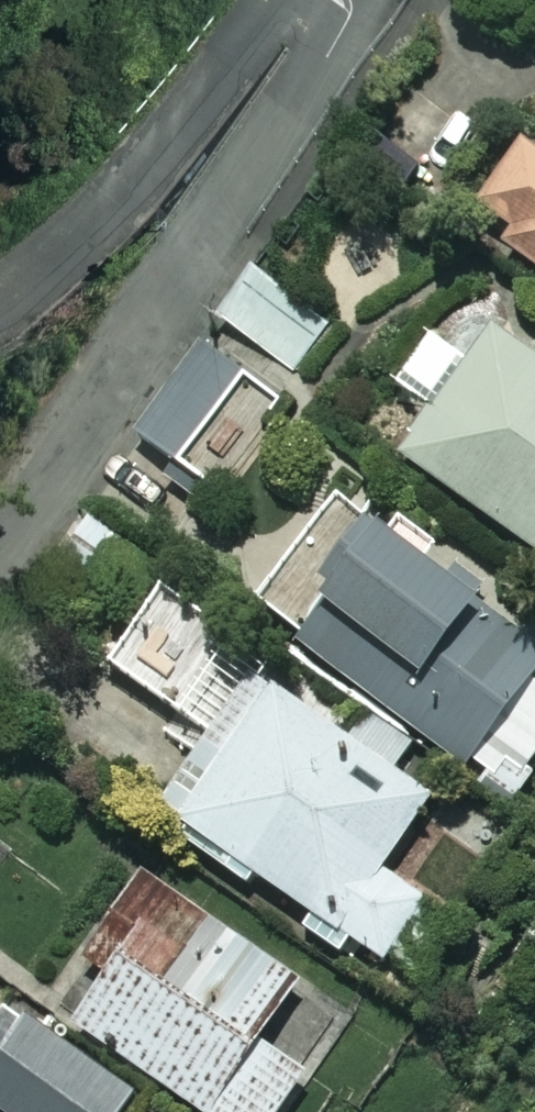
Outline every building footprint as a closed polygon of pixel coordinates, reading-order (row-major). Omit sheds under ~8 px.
[(533,120),(468,220),(534,264),(534,122),(533,120)] [(333,327),(255,268),(218,317),(297,375),(333,327)] [(470,308),(434,359),(453,373),(399,451),(534,546),(534,353),(470,308)] [(290,407),(205,343),(136,434),(221,499),(290,407)] [(515,803),(534,776),(534,765),(532,762),(534,758),(534,680),(529,676),(534,668),(534,643),(487,608),(499,591),(394,514),(382,530),(343,501),(259,615),(515,803)] [(203,646),(221,618),(169,584),(112,670),(177,712),(215,654),(203,646)] [(429,792),(263,679),(170,815),(383,959),(424,898),(378,867),(429,792)] [(350,1015),(195,905),(203,893),(149,855),(81,951),(108,970),(73,1019),(204,1111),(281,1111),(350,1015)] [(28,1015),(0,1055),(0,1111),(122,1111),(136,1093),(28,1015)]
